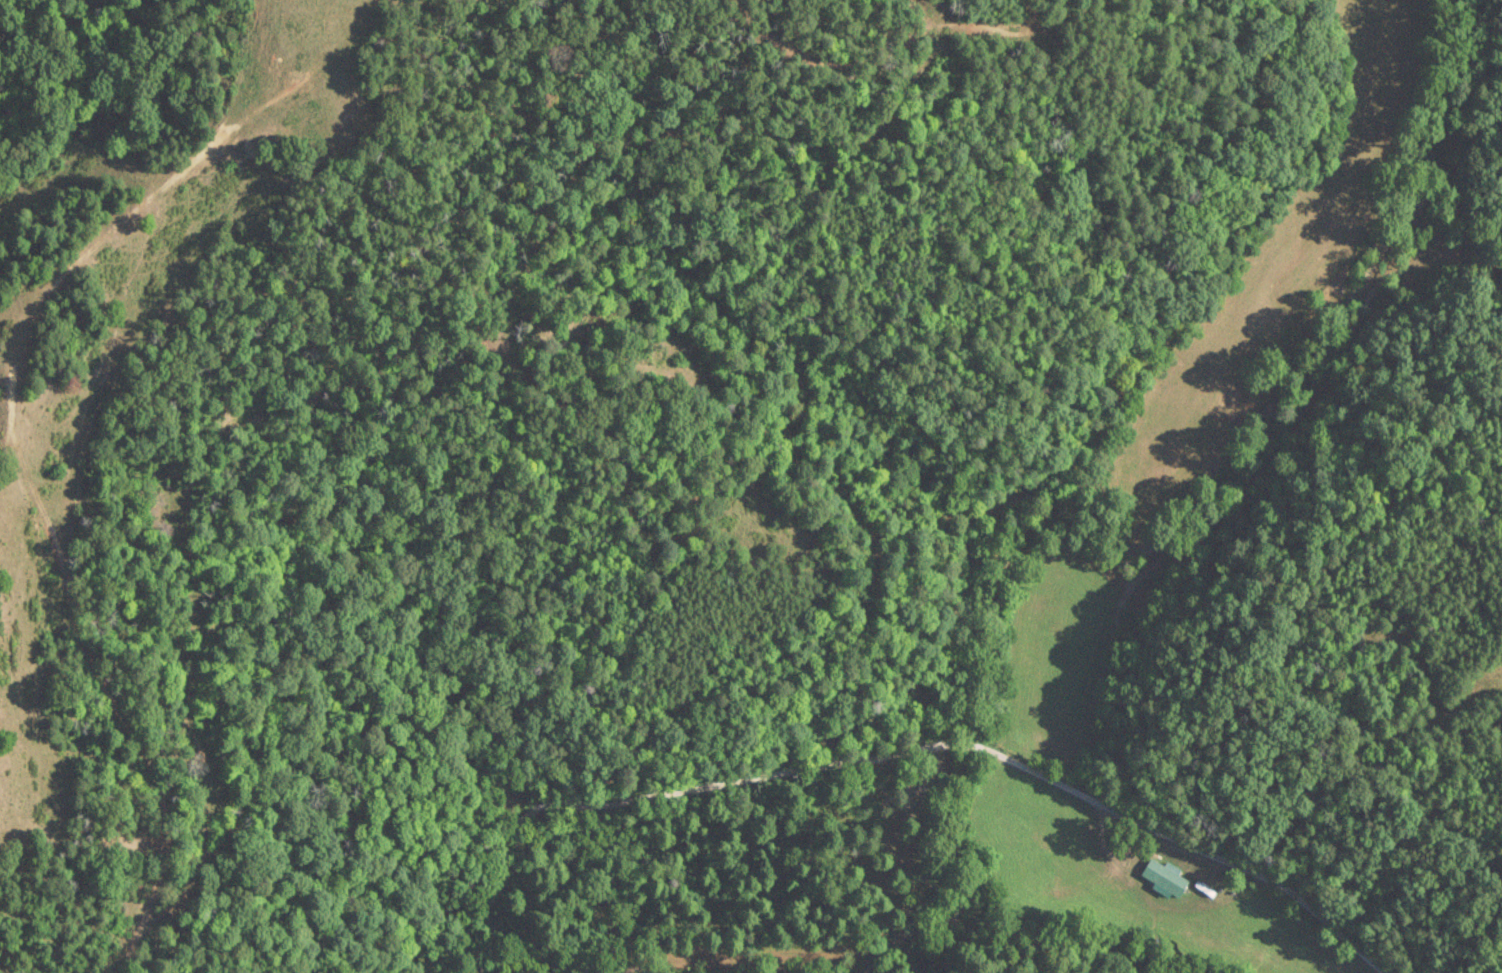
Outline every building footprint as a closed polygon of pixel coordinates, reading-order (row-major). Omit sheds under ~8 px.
[(1150,869),(1184,888),(1188,882),(1153,862),(1150,869)]
